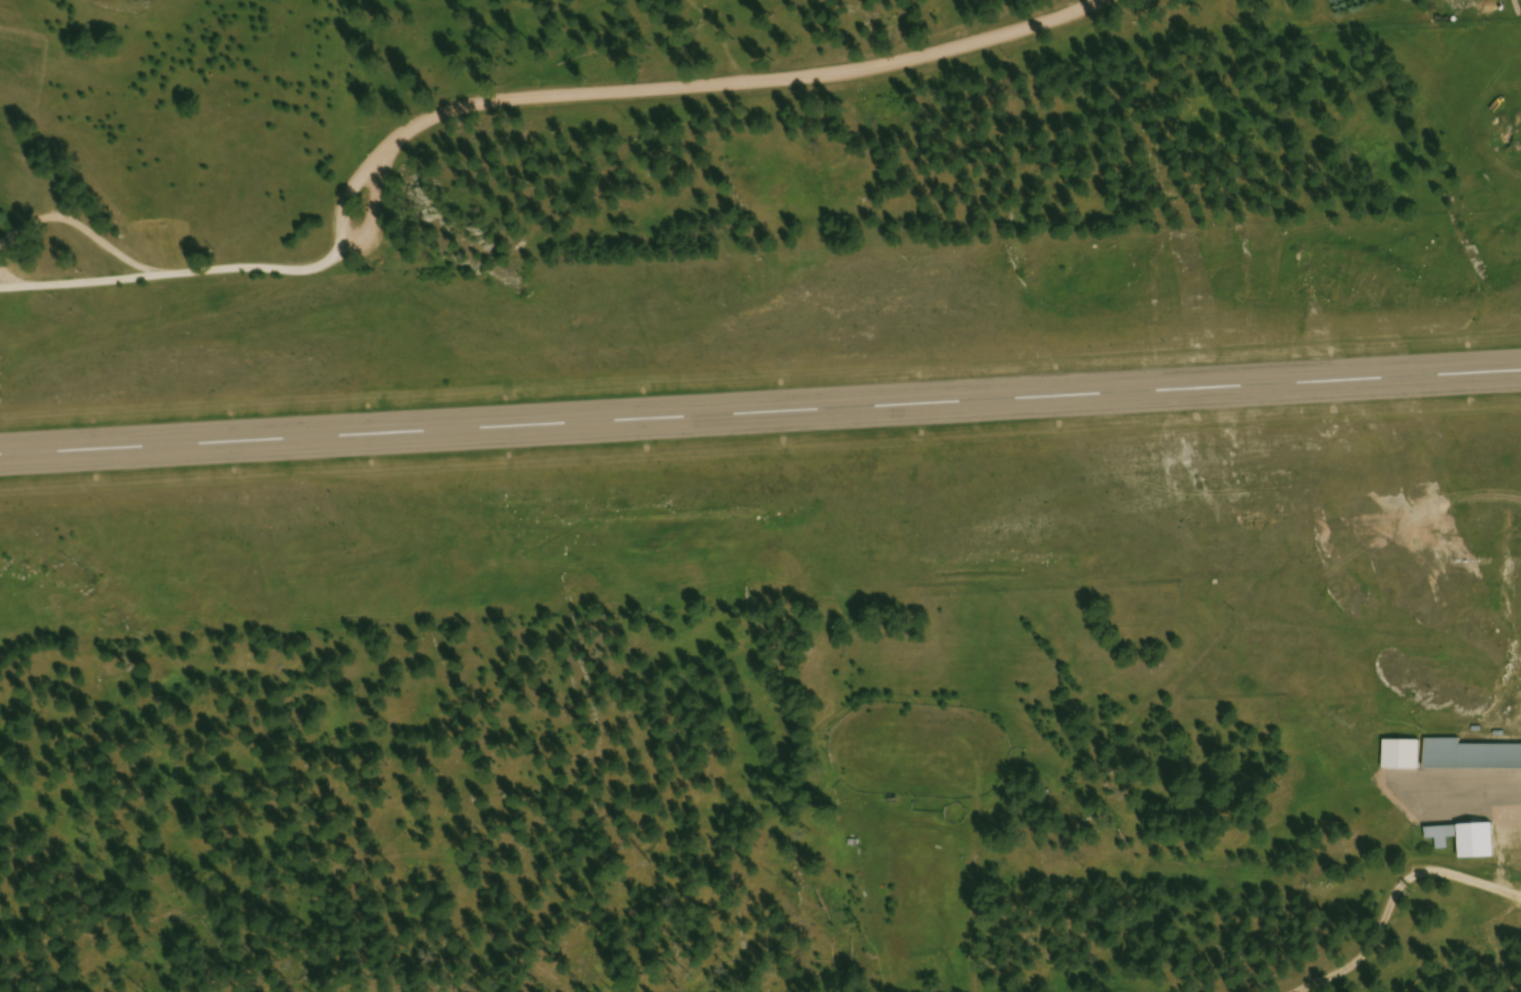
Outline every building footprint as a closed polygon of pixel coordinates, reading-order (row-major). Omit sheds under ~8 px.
[(1427,772),(1520,771),(1520,748),(1462,748),(1461,741),(1427,742),(1427,772)] [(1385,743),(1385,770),(1421,771),(1421,743),(1385,743)] [(1460,827),(1462,862),(1497,860),(1495,826),(1460,827)] [(1428,842),(1438,841),(1439,852),(1450,852),(1449,840),(1458,840),(1458,829),(1428,830),(1428,842)]
